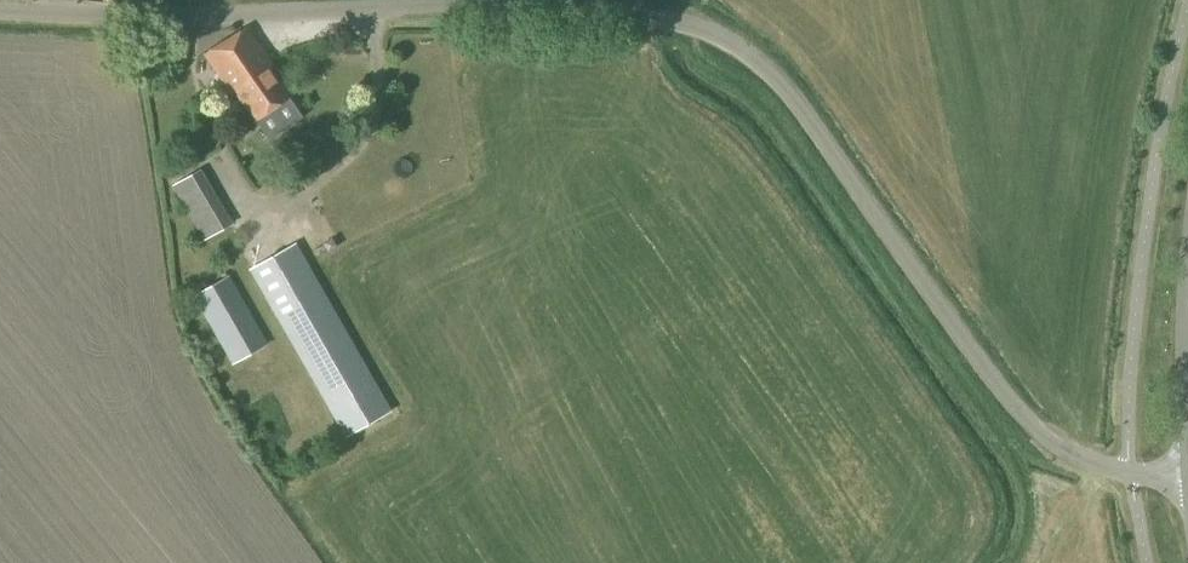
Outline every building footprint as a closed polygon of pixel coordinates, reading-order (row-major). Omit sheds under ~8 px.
[(289,97),(269,69),(273,66),(247,28),(201,55),(229,97),(235,93),(254,121),(289,97)] [(203,241),(233,224),(200,168),(171,186),(203,241)] [(331,236),(323,241),(328,249),(336,244),(331,236)] [(346,436),(389,411),(294,244),(251,269),(346,436)] [(233,363),(266,344),(228,277),(194,296),(233,363)]
